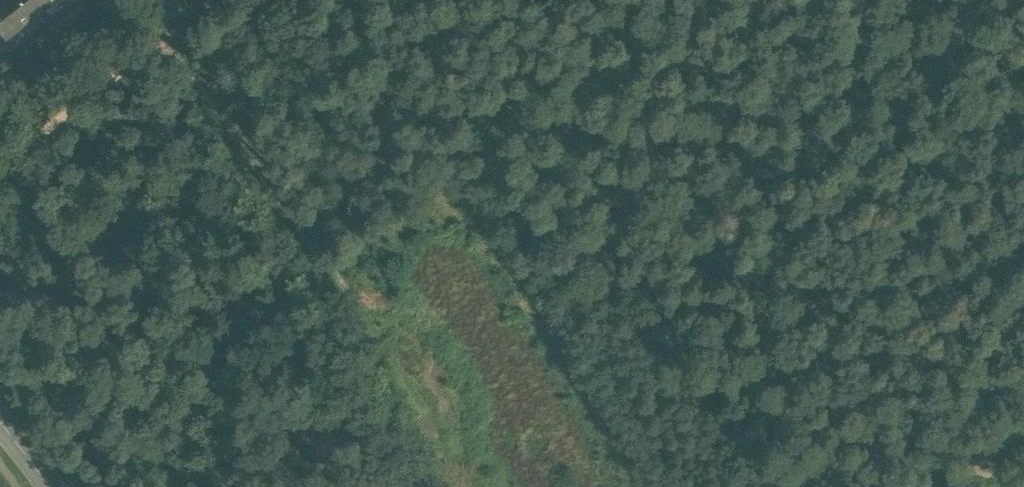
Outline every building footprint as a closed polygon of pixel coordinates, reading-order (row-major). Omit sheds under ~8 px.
[(7,38),(36,16),(24,0),(0,0),(0,30),(7,38)] [(36,16),(56,0),(24,0),(36,16)]
